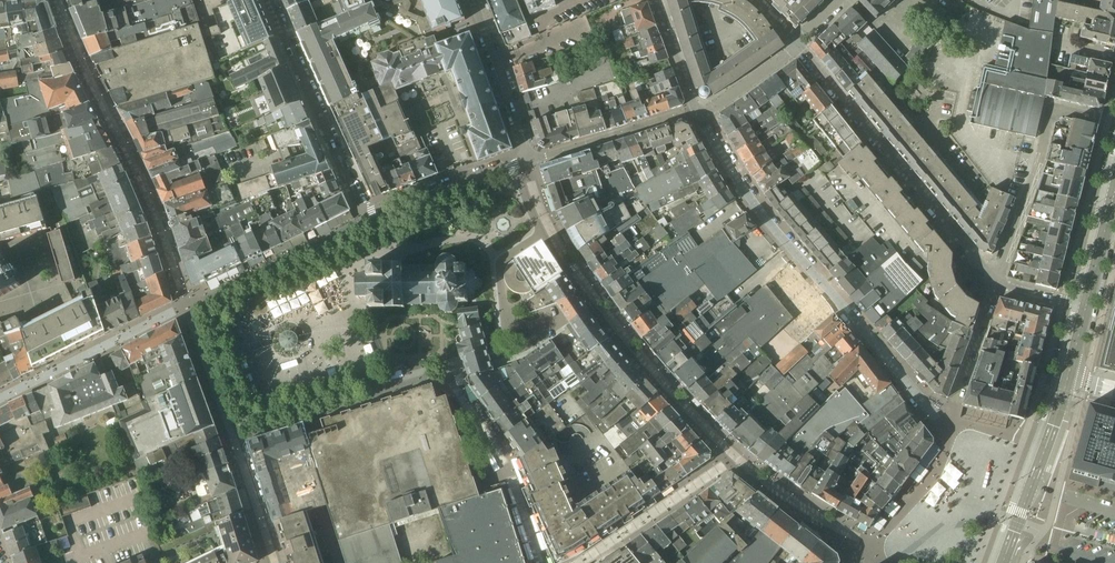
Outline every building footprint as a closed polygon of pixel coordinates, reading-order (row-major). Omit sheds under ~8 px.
[(53,18),(47,0),(33,0),(29,1),(25,1),(29,23),(53,18)] [(72,10),(86,6),(92,5),(100,2),(101,2),(104,15),(125,9),(123,0),(68,0),(72,10)] [(160,19),(157,9),(154,0),(148,2),(135,5),(130,7),(125,9),(104,15),(77,23),(84,40),(84,39),(161,19),(160,19)] [(135,5),(134,0),(123,0),(125,9),(135,5)] [(191,0),(154,0),(157,9),(160,19),(173,15),(173,13),(193,5),(191,0)] [(259,0),(238,0),(229,3),(249,48),(264,42),(276,38),(266,15),(259,0)] [(320,0),(284,0),(288,10),(309,1),(310,4),(320,0)] [(332,3),(331,0),(320,0),(310,4),(309,1),(288,10),(298,33),(318,24),(313,10),(332,3)] [(351,100),(361,96),(381,88),(393,83),(396,91),(397,91),(397,90),(412,84),(411,84),(417,82),(440,74),(440,73),(446,71),(437,45),(438,44),(428,17),(424,18),(408,12),(411,5),(411,4),(410,1),(409,0),(408,0),(404,0),(403,1),(398,1),(397,1),(396,1),(394,1),(393,1),(391,5),(382,1),(382,0),(331,0),(332,3),(337,17),(318,24),(298,33),(332,108),(350,100),(351,100)] [(452,25),(466,20),(458,0),(421,0),(428,17),(438,44),(451,40),(450,37),(452,36),(449,30),(447,31),(446,27),(447,27),(448,29),(452,27),(452,25)] [(532,36),(525,19),(518,0),(487,0),(489,4),(495,21),(495,22),(496,22),(501,35),(503,39),(504,39),(506,44),(508,45),(510,45),(532,36)] [(531,16),(557,6),(554,0),(525,0),(531,16)] [(713,93),(710,76),(709,71),(710,71),(701,45),(687,1),(687,0),(668,0),(673,16),(672,16),(673,20),(674,20),(679,37),(680,42),(680,41),(683,50),(686,59),(686,60),(687,63),(688,63),(693,80),(694,84),(695,84),(696,89),(699,89),(699,91),(699,93),(699,94),(700,96),(700,97),(701,97),(703,99),(705,99),(706,99),(707,98),(708,98),(709,97),(710,95),(713,93)] [(712,1),(724,5),(722,9),(733,15),(740,20),(746,25),(754,34),(759,42),(774,31),(769,23),(765,19),(762,15),(759,11),(759,12),(755,8),(751,5),(747,2),(744,0),(701,0),(712,1)] [(775,3),(772,5),(781,15),(783,14),(796,28),(801,23),(806,18),(818,6),(823,1),(824,0),(772,0),(775,3)] [(859,1),(876,18),(895,0),(860,0),(859,1)] [(973,112),(971,123),(972,124),(972,123),(980,125),(981,126),(981,125),(989,127),(989,128),(990,128),(998,129),(998,130),(999,130),(1007,131),(1007,132),(1008,132),(1017,133),(1017,134),(1018,134),(1026,136),(1027,136),(1035,138),(1036,138),(1036,136),(1038,126),(1042,110),(1044,99),(1044,100),(1045,96),(1044,96),(1047,80),(1053,33),(1055,17),(1058,2),(1058,0),(1034,0),(1034,1),(1033,1),(1033,2),(1032,11),(1032,13),(1031,21),(1030,21),(1030,22),(1031,22),(1030,29),(1029,29),(1029,30),(1012,23),(1012,22),(1011,22),(1006,20),(995,69),(984,66),(980,83),(978,93),(972,91),(967,111),(973,112)] [(1099,12),(1114,15),(1114,0),(1092,0),(1101,2),(1099,12)] [(12,32),(29,28),(28,23),(29,23),(25,1),(7,4),(12,32)] [(874,31),(863,40),(858,46),(863,52),(877,67),(877,66),(893,84),(907,70),(909,71),(966,9),(958,1),(920,41),(918,40),(910,48),(912,50),(901,61),(874,31)] [(77,23),(104,15),(101,2),(100,2),(92,5),(86,6),(72,10),(77,23)] [(1099,12),(1074,6),(1058,2),(1055,17),(1085,24),(1087,19),(1093,20),(1091,27),(1083,25),(1080,38),(1081,38),(1082,38),(1090,40),(1091,40),(1109,44),(1108,44),(1110,44),(1114,45),(1114,46),(1114,15),(1099,12)] [(624,19),(626,25),(627,27),(653,17),(648,3),(631,8),(621,11),(624,19)] [(9,50),(9,49),(8,42),(13,41),(12,32),(7,4),(0,5),(0,51),(9,50)] [(84,40),(92,57),(140,42),(178,30),(199,24),(200,24),(193,5),(173,13),(173,15),(160,19),(161,19),(84,39),(84,40)] [(849,36),(858,46),(863,40),(874,31),(867,23),(852,8),(834,25),(847,39),(848,38),(848,37),(849,36)] [(657,28),(653,17),(627,27),(626,25),(620,27),(625,40),(632,38),(631,37),(639,34),(640,35),(657,28)] [(56,28),(53,18),(29,23),(28,23),(29,28),(30,35),(56,28)] [(202,31),(200,24),(199,24),(178,30),(140,42),(92,57),(110,92),(119,108),(118,109),(119,109),(160,96),(159,96),(206,82),(217,79),(205,43),(204,40),(201,31),(202,31)] [(201,31),(204,40),(221,34),(218,25),(202,31),(201,31)] [(819,39),(832,52),(839,46),(841,44),(842,44),(843,43),(847,39),(834,25),(819,39)] [(60,39),(56,28),(30,35),(17,39),(19,47),(20,58),(11,60),(9,50),(0,51),(0,75),(13,72),(19,61),(27,60),(25,49),(60,39)] [(653,39),(661,38),(657,28),(640,35),(643,43),(650,40),(653,39)] [(710,76),(713,93),(714,95),(723,89),(724,89),(727,87),(735,81),(742,76),(743,77),(746,74),(761,63),(761,64),(764,61),(785,46),(774,31),(759,42),(724,66),(710,76)] [(472,36),(471,33),(469,34),(451,40),(438,44),(437,45),(446,71),(447,73),(453,71),(461,93),(457,95),(464,113),(468,112),(473,126),(462,130),(464,136),(469,134),(479,162),(513,149),(497,104),(493,95),(491,89),(488,80),(472,36)] [(259,78),(288,65),(282,53),(276,38),(264,42),(267,49),(261,52),(246,59),(250,68),(231,76),(237,88),(245,85),(259,78)] [(644,50),(663,43),(661,38),(653,39),(650,40),(643,43),(641,44),(643,50),(644,50)] [(27,60),(65,52),(60,39),(25,49),(27,60)] [(822,61),(832,52),(819,39),(814,44),(814,43),(812,45),(810,47),(822,61)] [(633,54),(635,60),(641,58),(649,56),(666,50),(663,43),(644,50),(643,50),(638,52),(633,54)] [(822,61),(829,69),(849,52),(843,46),(842,44),(841,44),(839,46),(832,52),(822,61)] [(9,49),(9,50),(11,60),(20,58),(19,47),(9,49)] [(647,59),(636,63),(635,63),(637,68),(638,68),(669,59),(666,50),(649,56),(650,61),(648,62),(647,59)] [(17,76),(71,64),(65,52),(27,60),(19,61),(13,72),(16,72),(17,76)] [(852,61),(855,59),(849,52),(829,69),(835,77),(852,61)] [(868,75),(877,67),(863,52),(855,59),(852,61),(835,77),(848,93),(864,78),(868,75)] [(1088,73),(1109,78),(1112,64),(1111,64),(1072,55),(1069,69),(1075,70),(1076,65),(1085,67),(1086,67),(1087,66),(1087,65),(1090,66),(1088,73)] [(615,66),(618,77),(625,74),(629,84),(629,83),(634,82),(641,79),(641,80),(642,80),(655,75),(672,69),(669,59),(638,68),(637,69),(634,60),(615,66)] [(786,88),(808,72),(797,59),(776,75),(786,88)] [(523,93),(527,92),(529,92),(529,91),(541,88),(544,87),(548,86),(548,87),(549,87),(547,80),(554,77),(551,68),(539,72),(538,69),(535,70),(532,62),(518,66),(514,68),(522,93),(523,93)] [(18,87),(26,85),(41,81),(58,80),(75,74),(71,64),(17,76),(16,72),(13,72),(0,75),(0,90),(18,87)] [(274,114),(303,102),(288,65),(259,78),(274,114)] [(651,88),(676,79),(672,69),(655,75),(657,82),(652,84),(652,81),(643,84),(642,80),(641,80),(641,79),(634,82),(637,92),(643,90),(644,91),(651,88)] [(796,100),(817,84),(808,72),(786,88),(790,93),(796,100)] [(1088,73),(1087,73),(1086,81),(1081,80),(1071,77),(1069,86),(1084,89),(1105,93),(1109,78),(1088,73)] [(26,85),(29,95),(2,100),(4,107),(19,104),(19,105),(39,99),(81,85),(75,74),(58,80),(41,81),(26,85)] [(776,75),(759,87),(770,101),(774,106),(783,116),(786,113),(781,106),(788,100),(782,92),(786,88),(776,75)] [(923,140),(911,126),(912,123),(913,123),(907,116),(903,117),(884,94),(885,91),(886,91),(880,84),(876,84),(868,75),(864,78),(848,93),(849,93),(858,103),(857,103),(867,115),(868,115),(885,135),(884,136),(894,147),(895,147),(903,157),(902,157),(904,158),(912,168),(922,180),(939,200),(949,212),(957,222),(967,234),(971,238),(980,249),(992,254),(999,240),(999,239),(1005,225),(1008,217),(1011,211),(1016,198),(992,188),(986,202),(981,215),(975,208),(978,206),(936,156),(939,154),(935,149),(932,151),(923,141),(924,140),(923,140)] [(665,92),(679,87),(676,79),(651,88),(654,96),(659,94),(665,92)] [(1062,88),(1063,84),(1047,80),(1044,96),(1045,96),(1099,108),(1102,106),(1105,93),(1084,89),(1083,93),(1075,91),(1074,91),(1062,88)] [(174,110),(214,98),(209,84),(206,82),(159,96),(160,96),(119,109),(126,123),(174,110)] [(641,101),(637,92),(634,82),(629,83),(632,91),(630,92),(633,100),(635,100),(635,102),(631,103),(637,121),(649,117),(645,106),(643,107),(641,101)] [(392,190),(386,176),(382,167),(386,165),(392,162),(406,156),(410,154),(417,151),(422,149),(414,131),(411,123),(415,121),(413,116),(410,109),(406,111),(402,102),(402,101),(401,102),(396,91),(393,83),(381,88),(361,96),(351,100),(350,100),(332,108),(341,129),(348,143),(354,157),(358,165),(372,196),(373,196),(374,197),(373,197),(373,198),(392,190)] [(833,104),(817,84),(796,100),(800,105),(807,100),(819,116),(832,105),(833,104)] [(19,104),(4,107),(4,108),(7,117),(6,117),(9,127),(62,114),(90,103),(81,85),(39,99),(19,105),(19,104)] [(685,102),(684,101),(679,87),(665,92),(666,95),(667,98),(666,98),(670,110),(683,106),(685,102)] [(759,87),(749,95),(759,107),(757,108),(758,109),(770,101),(759,87)] [(607,130),(603,115),(597,98),(594,89),(578,93),(582,107),(572,109),(573,110),(568,111),(556,114),(556,115),(532,122),(539,146),(543,149),(543,148),(571,141),(571,140),(607,130)] [(647,99),(644,91),(643,90),(637,92),(641,101),(647,99)] [(637,121),(631,103),(627,104),(623,94),(618,96),(621,106),(628,124),(637,121)] [(608,130),(617,127),(611,112),(608,99),(607,95),(597,98),(603,115),(607,130),(608,130)] [(649,117),(670,110),(666,98),(667,98),(666,95),(644,103),(645,106),(649,117)] [(762,115),(758,109),(757,108),(759,107),(749,95),(735,104),(746,126),(762,115)] [(628,124),(621,106),(617,108),(615,97),(608,99),(609,101),(611,112),(617,127),(628,124)] [(136,141),(221,117),(214,98),(174,110),(126,123),(136,141)] [(298,125),(311,120),(303,102),(274,114),(265,118),(257,121),(260,126),(267,123),(272,136),(275,134),(297,125),(298,125)] [(9,127),(6,117),(0,118),(0,126),(2,134),(7,133),(10,145),(12,144),(22,142),(40,138),(50,135),(56,134),(70,129),(71,130),(88,123),(89,123),(99,119),(90,103),(62,114),(9,127)] [(729,137),(746,126),(735,104),(720,114),(719,119),(729,137)] [(821,130),(840,115),(832,105),(819,116),(814,120),(821,130)] [(786,120),(783,116),(774,106),(769,110),(762,115),(746,126),(729,137),(738,152),(786,120)] [(829,139),(847,125),(840,115),(821,130),(829,139)] [(172,140),(223,123),(221,117),(136,141),(136,142),(137,142),(141,152),(172,140)] [(1051,144),(1090,154),(1097,126),(1094,125),(1093,126),(1086,124),(1086,123),(1084,122),(1084,123),(1076,121),(1077,121),(1066,118),(1055,123),(1051,144)] [(67,142),(105,131),(99,119),(89,123),(88,123),(71,130),(70,129),(56,134),(50,135),(40,138),(43,149),(67,142)] [(331,170),(326,157),(325,157),(322,150),(323,150),(320,142),(319,142),(316,134),(311,120),(298,125),(297,125),(275,134),(272,136),(278,151),(279,150),(284,162),(272,167),(279,188),(292,183),(301,180),(331,170)] [(683,120),(646,132),(653,149),(656,148),(657,153),(660,154),(665,152),(666,149),(665,145),(673,143),(676,148),(678,149),(683,147),(685,152),(702,143),(692,124),(683,120)] [(781,140),(795,131),(786,120),(738,152),(745,164),(765,151),(761,144),(773,136),(778,142),(781,140)] [(790,125),(796,132),(801,128),(795,120),(790,125)] [(188,146),(199,142),(202,141),(227,133),(223,123),(172,140),(141,152),(146,161),(175,150),(188,146)] [(836,149),(854,134),(847,125),(829,139),(836,149)] [(22,142),(31,172),(113,148),(105,131),(67,142),(43,149),(40,138),(22,142)] [(795,131),(781,140),(785,147),(786,147),(799,137),(795,131)] [(191,155),(214,146),(223,143),(234,139),(231,132),(227,133),(202,141),(199,142),(188,146),(175,150),(146,161),(150,171),(179,160),(191,155)] [(635,136),(642,152),(645,157),(654,153),(653,149),(646,132),(635,136)] [(10,145),(7,133),(2,134),(0,134),(0,147),(10,145)] [(844,159),(862,144),(854,134),(836,149),(844,159)] [(642,152),(635,136),(625,139),(634,160),(637,158),(648,180),(649,181),(655,177),(651,170),(652,170),(645,157),(642,152)] [(223,143),(214,146),(191,155),(179,160),(150,171),(154,180),(170,174),(182,169),(183,169),(187,168),(186,166),(215,155),(217,154),(237,146),(234,139),(223,143)] [(262,152),(269,151),(264,139),(258,141),(262,152)] [(622,164),(634,160),(625,139),(614,143),(622,164)] [(815,139),(810,143),(821,156),(826,152),(815,139)] [(789,162),(809,149),(802,141),(784,154),(789,162)] [(622,164),(614,143),(602,147),(608,164),(611,172),(624,168),(622,164)] [(651,170),(655,177),(706,150),(702,143),(685,152),(652,170),(651,170)] [(862,144),(844,159),(838,164),(847,175),(850,173),(852,176),(856,172),(924,253),(924,254),(929,255),(928,271),(935,296),(951,316),(957,319),(956,322),(964,326),(973,331),(975,325),(980,310),(977,308),(979,305),(976,304),(976,303),(975,303),(973,302),(973,300),(972,298),(971,296),(970,294),(968,293),(966,292),(964,292),(962,292),(959,289),(959,288),(958,288),(956,285),(955,281),(955,280),(954,280),(953,276),(955,275),(956,273),(956,271),(956,268),(956,266),(955,264),(953,263),(952,262),(952,259),(952,258),(952,255),(949,254),(949,251),(941,241),(940,242),(934,235),(936,232),(936,230),(936,229),(935,228),(934,227),(933,227),(931,226),(914,206),(913,202),(912,201),(911,200),(910,198),(909,197),(906,196),(888,175),(887,171),(886,170),(885,169),(884,167),(883,166),(880,165),(867,149),(867,147),(866,146),(865,145),(864,144),(862,144)] [(1086,170),(1090,154),(1051,144),(1047,161),(1051,162),(1053,162),(1065,165),(1086,170)] [(6,163),(3,152),(11,150),(10,145),(0,147),(0,165),(6,163)] [(780,157),(775,150),(772,146),(765,151),(745,164),(752,177),(772,163),(773,162),(780,157)] [(603,175),(611,172),(608,164),(602,147),(591,151),(595,163),(599,161),(602,171),(603,175)] [(123,166),(113,148),(31,172),(8,178),(12,197),(12,199),(14,199),(14,198),(42,190),(47,206),(54,203),(49,189),(52,188),(93,177),(115,169),(123,166)] [(438,174),(428,150),(418,154),(417,151),(410,154),(406,156),(407,159),(410,166),(417,182),(428,177),(438,174)] [(648,180),(635,188),(640,196),(640,195),(642,199),(643,200),(644,199),(646,203),(645,203),(646,205),(696,184),(717,171),(706,150),(655,177),(649,181),(648,180)] [(566,182),(602,171),(599,161),(595,163),(591,151),(559,161),(566,182)] [(201,175),(221,168),(215,155),(186,166),(187,168),(183,169),(182,169),(170,174),(154,180),(159,190),(201,175)] [(403,187),(417,182),(410,166),(407,159),(406,156),(392,162),(403,187)] [(784,159),(782,160),(780,157),(773,162),(772,163),(752,177),(757,183),(782,167),(788,163),(784,159)] [(548,187),(566,182),(559,161),(549,164),(549,165),(545,174),(544,174),(548,187)] [(1043,174),(1053,176),(1054,176),(1083,183),(1086,170),(1065,165),(1053,162),(1051,162),(1047,161),(1043,174)] [(392,190),(403,187),(392,162),(386,165),(382,167),(386,176),(392,190)] [(6,163),(0,165),(0,177),(8,175),(6,163)] [(80,218),(89,214),(86,205),(90,197),(129,180),(123,166),(115,169),(93,177),(52,188),(67,224),(80,218)] [(796,170),(788,175),(782,167),(757,183),(765,194),(776,186),(779,184),(788,178),(793,184),(801,178),(796,170)] [(207,192),(228,185),(221,168),(201,175),(159,190),(165,205),(207,192)] [(619,193),(635,188),(624,168),(611,172),(603,175),(602,171),(566,182),(548,187),(557,212),(558,212),(593,196),(596,203),(607,201),(606,198),(619,193)] [(295,190),(303,187),(305,192),(311,189),(319,186),(336,180),(331,170),(301,180),(292,183),(295,190)] [(721,179),(717,171),(696,184),(646,205),(648,207),(655,217),(670,210),(667,205),(698,191),(699,189),(698,188),(701,187),(704,193),(710,189),(711,187),(710,185),(721,179)] [(253,201),(261,198),(260,194),(270,191),(271,190),(266,175),(237,185),(243,199),(250,196),(252,201),(253,201)] [(1060,187),(1058,195),(1079,200),(1083,183),(1054,176),(1052,184),(1060,187)] [(677,220),(728,189),(721,179),(710,185),(711,187),(710,189),(704,193),(707,198),(705,200),(702,198),(689,206),(688,204),(687,205),(685,203),(671,210),(677,220)] [(86,205),(89,214),(135,195),(129,180),(90,197),(86,205)] [(324,197),(341,191),(336,180),(319,186),(311,189),(315,196),(322,193),(324,197)] [(765,194),(770,202),(774,208),(775,207),(789,196),(784,190),(779,184),(776,186),(765,194)] [(800,191),(805,197),(809,193),(805,187),(800,191)] [(322,212),(315,196),(311,189),(305,192),(301,194),(303,199),(308,212),(307,212),(316,228),(327,222),(322,212)] [(728,190),(728,189),(677,220),(671,223),(678,236),(687,231),(703,221),(719,210),(736,200),(728,190)] [(1058,195),(1037,190),(1034,201),(1033,203),(1075,214),(1079,200),(1058,195)] [(264,197),(270,211),(277,208),(270,191),(260,194),(261,198),(264,197)] [(322,212),(345,201),(341,191),(324,197),(322,193),(315,196),(322,212)] [(196,212),(196,213),(213,207),(207,192),(165,205),(170,220),(196,212)] [(600,215),(624,203),(619,193),(606,198),(607,201),(596,203),(593,196),(558,212),(568,233),(590,221),(600,215)] [(775,207),(774,208),(775,208),(782,217),(799,202),(792,194),(789,196),(775,207)] [(135,195),(89,214),(80,218),(83,225),(89,222),(92,230),(95,229),(141,209),(135,195)] [(807,199),(812,205),(816,201),(811,195),(807,199)] [(4,337),(9,335),(22,331),(23,333),(33,367),(34,370),(91,342),(107,334),(106,329),(99,310),(92,291),(90,291),(85,293),(80,279),(66,229),(59,231),(52,208),(43,211),(38,196),(14,204),(0,208),(0,338),(4,337)] [(255,207),(261,221),(272,249),(282,244),(271,219),(273,219),(271,215),(270,211),(264,197),(261,198),(253,201),(255,207)] [(305,233),(316,228),(307,212),(308,212),(303,199),(293,203),(305,233)] [(626,208),(626,206),(607,219),(607,220),(574,244),(580,251),(593,241),(595,243),(610,232),(637,214),(648,207),(646,205),(645,203),(643,205),(641,201),(643,200),(642,199),(640,200),(626,208)] [(852,199),(846,204),(853,212),(859,208),(852,199)] [(261,221),(255,207),(253,201),(252,201),(216,216),(222,232),(230,229),(233,236),(235,242),(239,240),(249,261),(263,254),(250,226),(253,225),(261,221)] [(350,210),(348,206),(345,201),(322,212),(327,222),(350,210)] [(821,207),(816,201),(812,205),(816,211),(821,207)] [(788,225),(806,210),(799,202),(782,217),(788,225)] [(290,241),(305,233),(293,203),(288,205),(291,213),(281,218),(280,218),(290,241)] [(607,219),(626,206),(624,203),(600,215),(590,221),(568,233),(574,244),(607,220),(607,219)] [(1072,227),(1075,214),(1033,203),(1032,206),(1036,207),(1035,211),(1042,212),(1040,219),(1072,227)] [(147,223),(141,209),(95,229),(102,244),(103,244),(103,243),(128,230),(148,223),(147,223)] [(795,233),(812,218),(806,210),(788,225),(795,233)] [(820,215),(825,221),(829,217),(824,211),(820,215)] [(199,220),(196,213),(196,212),(170,220),(173,229),(199,220)] [(280,218),(281,218),(278,212),(271,215),(273,219),(271,219),(282,244),(290,241),(280,218)] [(215,216),(214,213),(200,218),(201,219),(199,220),(173,229),(180,250),(208,238),(208,239),(217,235),(220,241),(221,241),(222,242),(223,245),(227,243),(225,239),(233,236),(230,229),(222,232),(216,216),(215,216)] [(733,243),(757,228),(746,213),(723,229),(713,236),(714,238),(699,247),(684,257),(680,252),(613,299),(623,312),(647,294),(650,298),(660,291),(662,295),(694,271),(694,270),(693,269),(733,243)] [(615,239),(633,226),(642,220),(637,214),(610,232),(595,243),(593,241),(580,251),(588,264),(617,243),(615,239)] [(829,217),(825,221),(830,226),(834,222),(829,217)] [(801,241),(819,225),(819,226),(812,218),(795,233),(801,241)] [(1040,219),(1038,225),(1047,227),(1046,232),(1042,231),(1039,240),(1047,242),(1067,248),(1072,227),(1040,219)] [(263,254),(272,249),(261,221),(253,225),(250,226),(263,254)] [(103,244),(106,254),(152,236),(148,223),(128,230),(103,243),(103,244)] [(666,232),(663,228),(661,224),(653,230),(660,241),(668,235),(666,232)] [(809,248),(826,233),(819,225),(801,241),(809,248)] [(639,241),(635,236),(638,234),(633,226),(615,239),(617,243),(588,264),(595,273),(639,241)] [(834,231),(839,236),(844,232),(839,227),(834,231)] [(673,242),(680,252),(684,257),(699,247),(687,231),(678,236),(672,240),(673,242)] [(848,238),(844,232),(839,236),(844,242),(848,238)] [(815,256),(833,241),(826,233),(809,248),(815,256)] [(223,246),(223,245),(222,242),(221,241),(220,241),(217,235),(208,239),(208,238),(180,250),(185,265),(212,252),(212,253),(223,248),(223,246)] [(121,267),(158,254),(152,236),(106,254),(112,271),(121,267)] [(193,287),(207,280),(249,261),(239,240),(235,242),(233,236),(225,239),(227,243),(223,245),(223,246),(223,248),(212,253),(212,252),(185,265),(186,265),(193,287)] [(873,324),(874,325),(886,314),(894,308),(916,288),(926,278),(910,261),(906,264),(888,241),(881,246),(873,237),(847,258),(830,272),(830,273),(858,305),(873,324)] [(628,264),(644,253),(650,248),(643,238),(639,241),(595,273),(602,283),(622,269),(628,264)] [(822,264),(840,249),(833,241),(815,256),(822,264)] [(1023,242),(1020,241),(1012,264),(1018,265),(1060,275),(1067,248),(1047,242),(1045,250),(1042,250),(1041,249),(1022,244),(1023,242)] [(547,289),(565,277),(555,262),(556,261),(543,242),(524,254),(547,289)] [(606,290),(613,299),(680,252),(673,242),(658,253),(606,290)] [(757,270),(733,243),(693,269),(694,270),(694,271),(705,285),(708,288),(712,294),(719,302),(727,295),(757,270)] [(830,272),(847,258),(840,249),(822,264),(830,272)] [(622,269),(602,283),(606,290),(658,253),(656,250),(649,254),(650,255),(647,258),(644,253),(628,264),(630,267),(624,272),(622,269)] [(147,279),(164,272),(158,254),(121,267),(124,275),(130,287),(147,280),(147,279)] [(525,302),(526,303),(547,289),(524,254),(513,261),(511,263),(509,265),(508,267),(506,270),(506,272),(505,275),(505,278),(505,281),(506,283),(507,285),(508,286),(509,288),(511,290),(513,292),(515,293),(517,294),(518,294),(520,295),(525,302)] [(362,275),(359,275),(356,275),(356,277),(357,277),(357,278),(358,286),(358,296),(357,296),(357,298),(359,298),(363,297),(371,296),(371,305),(370,305),(370,308),(371,308),(373,308),(373,307),(384,307),(384,308),(386,308),(386,307),(395,307),(399,307),(402,307),(402,308),(405,307),(405,305),(411,304),(411,305),(413,305),(413,304),(420,304),(420,305),(423,305),(423,304),(430,304),(430,305),(432,305),(432,304),(439,304),(441,309),(440,309),(441,310),(442,310),(446,312),(445,313),(446,313),(447,313),(452,313),(453,313),(454,313),(453,312),(457,309),(458,310),(460,330),(461,335),(466,333),(472,332),(482,328),(481,325),(482,325),(480,317),(479,312),(479,307),(465,309),(464,303),(469,303),(468,298),(470,298),(472,298),(473,297),(474,296),(475,294),(476,293),(475,291),(475,290),(477,290),(479,289),(480,289),(481,288),(481,287),(482,285),(482,282),(482,281),(481,280),(480,279),(479,279),(477,278),(475,278),(476,276),(476,274),(475,272),(474,271),(472,270),(471,269),(469,270),(467,270),(467,265),(458,265),(457,265),(456,260),(456,259),(455,258),(455,259),(451,256),(450,255),(449,255),(449,256),(445,256),(445,255),(444,255),(443,256),(444,256),(439,260),(439,259),(438,260),(439,260),(438,265),(437,265),(437,266),(430,266),(430,265),(428,265),(428,266),(422,266),(422,265),(419,265),(419,266),(412,266),(410,266),(410,267),(402,267),(402,265),(394,265),(385,265),(385,264),(382,264),(382,265),(372,265),(372,264),(368,264),(369,268),(370,268),(370,275),(370,276),(362,276),(362,275)] [(790,265),(770,283),(809,326),(793,335),(802,344),(834,314),(790,265)] [(1060,275),(1018,265),(1016,271),(1030,274),(1028,282),(1056,289),(1056,290),(1057,289),(1060,275)] [(115,279),(119,277),(124,275),(121,267),(112,271),(115,279)] [(689,297),(705,285),(694,271),(662,295),(663,296),(647,308),(649,311),(632,324),(643,339),(659,325),(658,323),(689,297)] [(158,308),(173,301),(164,272),(147,279),(147,280),(158,308)] [(129,322),(141,317),(133,296),(132,291),(130,287),(124,275),(119,277),(124,291),(126,292),(126,293),(120,296),(121,297),(129,322)] [(107,334),(129,322),(121,297),(106,304),(98,280),(93,282),(91,277),(85,279),(90,291),(92,291),(99,310),(106,329),(107,334)] [(578,299),(574,298),(576,293),(565,277),(547,289),(526,303),(525,304),(531,312),(530,312),(531,313),(538,310),(557,304),(559,307),(562,312),(571,324),(566,327),(568,329),(552,340),(560,353),(567,349),(564,345),(570,341),(572,345),(577,342),(599,327),(593,318),(587,317),(587,316),(587,312),(584,308),(584,306),(583,303),(581,303),(579,301),(578,299)] [(147,280),(130,287),(132,291),(133,296),(141,317),(158,308),(147,280)] [(692,301),(708,288),(705,285),(689,297),(658,323),(659,325),(643,339),(650,348),(691,312),(696,308),(697,307),(692,301)] [(747,301),(753,310),(775,335),(781,329),(793,318),(766,285),(751,297),(747,301)] [(663,296),(662,295),(660,291),(650,298),(647,294),(623,312),(632,324),(649,311),(647,308),(663,296)] [(701,317),(719,302),(712,294),(697,307),(696,308),(699,313),(697,314),(698,315),(695,318),(691,312),(650,348),(656,355),(701,317)] [(747,301),(751,297),(749,295),(745,299),(744,297),(735,305),(727,295),(719,302),(701,317),(712,329),(741,306),(747,301)] [(929,302),(923,295),(915,302),(913,304),(918,309),(920,311),(926,304),(929,302)] [(1097,368),(1114,372),(1114,297),(1097,368)] [(1006,331),(1006,330),(1014,301),(1000,298),(991,326),(1006,331)] [(1030,306),(1014,301),(1006,330),(1015,333),(1018,321),(1021,322),(1026,323),(1027,320),(1030,306)] [(906,361),(916,371),(930,358),(938,350),(937,348),(948,335),(952,337),(953,335),(969,341),(973,331),(953,322),(926,304),(920,311),(919,312),(929,321),(939,330),(937,331),(906,361)] [(748,314),(741,306),(712,329),(666,366),(674,375),(748,314)] [(1027,320),(1048,325),(1051,311),(1030,306),(1027,320)] [(760,349),(775,335),(753,310),(748,314),(674,375),(688,390),(743,342),(749,349),(695,397),(703,405),(764,353),(760,349)] [(824,339),(843,323),(834,314),(802,344),(776,367),(784,375),(824,339)] [(893,322),(886,314),(874,325),(881,333),(893,322)] [(889,342),(913,319),(909,315),(901,323),(897,318),(893,322),(881,333),(889,342)] [(666,366),(712,329),(701,317),(656,355),(666,366)] [(923,324),(922,323),(915,317),(913,319),(889,342),(897,350),(923,324)] [(1044,339),(1048,325),(1027,320),(1026,323),(1021,322),(1018,321),(1015,333),(1015,334),(1023,336),(1024,334),(1044,339)] [(134,376),(149,371),(147,365),(147,364),(144,357),(183,337),(177,321),(130,346),(123,350),(132,366),(130,366),(134,376)] [(937,331),(939,330),(929,321),(924,326),(923,324),(897,350),(906,361),(937,331)] [(813,365),(851,333),(843,323),(824,339),(784,375),(786,378),(792,385),(814,366),(813,365)] [(1006,330),(1006,331),(991,326),(987,338),(1012,345),(1041,353),(1044,339),(1024,334),(1023,336),(1015,334),(1015,333),(1006,330)] [(570,366),(610,339),(599,327),(577,342),(572,345),(567,349),(560,353),(564,359),(569,365),(570,366)] [(517,372),(512,365),(511,365),(510,365),(493,370),(491,370),(488,359),(486,351),(485,349),(488,348),(488,347),(488,346),(482,328),(472,332),(466,333),(461,335),(458,336),(457,339),(458,344),(457,345),(460,353),(461,355),(461,357),(463,356),(466,365),(469,377),(468,377),(468,378),(467,379),(467,380),(467,381),(467,382),(468,383),(469,383),(470,383),(471,388),(472,388),(475,393),(476,392),(480,399),(480,398),(480,399),(501,384),(517,372)] [(22,377),(34,370),(33,367),(23,333),(22,331),(9,335),(12,346),(22,377)] [(298,343),(298,339),(296,335),(293,332),(288,332),(284,333),(281,337),(280,342),(282,346),(286,349),(291,349),(295,348),(298,344),(298,343)] [(850,355),(860,343),(859,343),(851,333),(813,365),(814,366),(792,385),(786,378),(773,392),(759,405),(730,433),(749,450),(766,432),(791,410),(816,388),(828,377),(829,378),(830,377),(837,369),(837,368),(834,365),(848,353),(849,354),(850,355)] [(1,352),(2,351),(3,354),(4,357),(5,357),(9,367),(15,381),(22,377),(12,346),(9,335),(4,337),(0,338),(0,349),(1,352)] [(932,389),(952,337),(948,335),(937,348),(938,350),(930,358),(916,371),(928,385),(932,389)] [(967,348),(969,341),(953,335),(952,337),(932,389),(935,393),(948,398),(956,376),(967,348)] [(150,373),(190,356),(183,337),(144,357),(147,364),(147,365),(149,371),(150,373)] [(1008,359),(1012,345),(987,338),(968,392),(964,404),(979,408),(988,381),(996,384),(997,379),(1003,381),(1009,359),(1008,359)] [(570,366),(574,372),(583,385),(620,351),(610,339),(570,366)] [(564,359),(560,353),(552,340),(539,349),(556,374),(569,365),(564,359)] [(695,397),(749,349),(743,342),(688,390),(695,397)] [(877,394),(891,383),(860,343),(850,355),(849,354),(848,353),(834,365),(837,368),(837,369),(830,377),(840,387),(859,369),(871,385),(877,394)] [(1038,366),(1041,353),(1012,345),(1008,359),(1009,359),(1023,363),(1038,366)] [(543,383),(556,374),(539,349),(526,358),(542,381),(543,383)] [(132,366),(123,350),(112,355),(120,372),(130,366),(132,366)] [(15,381),(9,367),(5,357),(4,357),(3,354),(2,351),(1,352),(0,353),(0,359),(1,361),(0,361),(0,365),(1,366),(0,366),(0,384),(2,387),(15,381)] [(583,410),(632,366),(620,351),(583,385),(589,392),(582,399),(581,398),(576,402),(583,410)] [(748,388),(773,363),(764,353),(703,405),(709,412),(716,406),(719,408),(739,390),(741,392),(743,391),(745,393),(749,389),(748,388)] [(145,402),(198,378),(190,356),(150,373),(140,377),(146,401),(145,401),(145,402)] [(517,372),(524,383),(529,390),(534,397),(539,404),(540,405),(542,408),(542,409),(549,404),(555,399),(552,395),(546,399),(536,385),(542,381),(526,358),(518,363),(517,362),(512,365),(517,372)] [(1009,416),(1023,363),(1009,359),(1003,381),(994,412),(1009,416)] [(121,412),(117,404),(137,396),(133,384),(120,389),(113,373),(112,372),(108,374),(101,361),(35,393),(42,410),(46,422),(54,419),(57,428),(68,424),(80,419),(96,413),(113,406),(119,421),(145,410),(142,403),(121,412)] [(784,375),(776,367),(773,363),(748,388),(749,389),(759,378),(773,392),(786,378),(784,375)] [(1038,367),(1038,366),(1023,363),(1009,416),(1021,419),(1025,416),(1038,367)] [(596,425),(645,380),(632,366),(583,410),(596,425)] [(518,388),(524,383),(517,372),(501,384),(480,399),(488,409),(518,387),(518,388)] [(583,385),(574,372),(561,382),(567,391),(568,391),(571,389),(573,392),(583,385)] [(1104,387),(1112,390),(1114,385),(1114,381),(1108,377),(1104,387)] [(135,461),(162,449),(215,426),(198,378),(145,402),(146,402),(142,403),(145,410),(119,421),(135,461)] [(994,412),(1003,381),(997,379),(996,384),(988,381),(979,408),(994,412)] [(640,411),(658,394),(645,380),(596,425),(599,429),(603,434),(617,424),(619,422),(619,421),(637,408),(640,411)] [(567,391),(561,382),(548,390),(552,395),(555,399),(567,391)] [(346,562),(403,562),(390,525),(439,509),(480,496),(474,477),(473,477),(470,467),(471,466),(461,436),(460,436),(457,426),(458,426),(454,416),(447,396),(437,399),(436,396),(437,396),(436,395),(436,396),(436,394),(435,394),(432,383),(402,393),(403,395),(392,398),(392,396),(341,413),(345,424),(334,427),(331,416),(302,426),(305,437),(327,504),(346,562)] [(534,397),(529,390),(524,383),(518,388),(518,387),(488,409),(497,421),(515,409),(515,410),(527,402),(534,397)] [(870,418),(899,395),(891,383),(877,394),(861,406),(845,388),(839,394),(837,391),(828,400),(794,435),(812,448),(816,443),(826,431),(835,440),(854,422),(857,426),(869,416),(870,418)] [(757,457),(765,463),(794,435),(828,400),(816,388),(791,410),(797,416),(757,457)] [(742,395),(745,393),(743,391),(741,392),(739,390),(719,408),(716,406),(709,412),(716,420),(742,395)] [(35,393),(11,404),(18,421),(28,417),(32,426),(39,442),(38,443),(42,451),(45,457),(57,453),(54,442),(47,444),(43,435),(50,432),(46,422),(42,410),(35,393)] [(641,429),(669,406),(658,394),(640,411),(637,408),(619,421),(619,422),(617,424),(628,439),(641,429)] [(752,398),(748,402),(742,395),(716,420),(730,433),(759,405),(752,398)] [(867,432),(884,418),(905,402),(899,395),(870,418),(869,416),(857,426),(860,429),(866,435),(868,433),(867,432)] [(506,434),(527,419),(532,416),(542,408),(540,405),(539,404),(532,408),(527,402),(515,410),(515,409),(497,421),(506,434)] [(893,428),(913,413),(905,402),(884,418),(893,428)] [(38,443),(39,442),(32,426),(28,417),(18,421),(11,404),(0,410),(0,436),(6,448),(10,456),(14,454),(38,443)] [(532,416),(527,419),(506,434),(506,435),(512,444),(511,445),(514,450),(516,449),(522,458),(555,434),(556,435),(566,427),(549,404),(542,409),(542,408),(532,416)] [(660,433),(680,418),(669,406),(641,429),(628,439),(620,445),(629,457),(624,461),(628,467),(640,458),(636,452),(640,449),(660,433)] [(1088,407),(1070,472),(1114,484),(1114,414),(1088,407)] [(749,450),(757,457),(797,416),(791,410),(766,432),(749,450)] [(906,436),(921,423),(913,413),(893,428),(884,418),(867,432),(868,433),(873,439),(880,446),(887,454),(899,443),(906,436)] [(662,449),(691,430),(680,418),(660,433),(640,449),(646,458),(632,468),(641,479),(648,474),(654,470),(659,466),(669,459),(662,449)] [(860,429),(857,426),(854,422),(835,440),(826,431),(816,443),(812,448),(788,479),(796,484),(803,473),(805,469),(812,460),(818,464),(824,454),(827,456),(835,461),(846,444),(860,429)] [(905,450),(918,463),(933,444),(933,439),(921,423),(906,436),(912,442),(905,450)] [(189,450),(219,438),(215,426),(162,449),(167,459),(184,451),(188,449),(189,450)] [(327,504),(305,437),(302,426),(289,430),(290,433),(285,434),(284,431),(276,434),(302,513),(304,512),(327,504)] [(862,439),(866,435),(860,429),(846,444),(835,461),(813,495),(836,509),(844,498),(833,491),(839,479),(848,462),(851,456),(849,454),(862,439)] [(674,462),(700,440),(691,430),(662,449),(669,459),(671,461),(672,459),(674,462)] [(57,440),(54,442),(57,453),(69,448),(69,447),(70,447),(65,434),(56,438),(57,440)] [(270,504),(274,515),(276,521),(302,513),(276,434),(272,435),(273,438),(267,440),(268,443),(269,443),(271,448),(266,450),(263,438),(250,442),(254,454),(256,454),(257,459),(256,459),(262,477),(263,476),(265,481),(263,481),(269,499),(270,499),(271,503),(270,504)] [(560,441),(556,435),(555,434),(522,458),(523,458),(520,460),(535,494),(531,496),(559,558),(576,551),(592,540),(596,537),(599,535),(610,528),(654,498),(662,493),(651,478),(648,474),(641,479),(639,481),(631,470),(626,473),(617,479),(595,494),(590,497),(579,504),(575,506),(565,482),(569,480),(565,470),(565,471),(554,446),(560,441)] [(788,479),(812,448),(794,435),(765,463),(788,479)] [(224,450),(219,438),(189,450),(188,449),(184,451),(186,457),(187,457),(191,456),(192,459),(199,456),(200,459),(224,450)] [(891,499),(900,486),(886,473),(888,470),(881,464),(880,464),(871,456),(880,446),(873,439),(868,444),(862,439),(849,454),(851,456),(848,462),(869,479),(870,478),(891,499)] [(682,479),(711,459),(712,453),(700,440),(674,462),(672,459),(671,461),(669,462),(673,467),(682,479)] [(8,472),(5,466),(23,459),(26,465),(45,457),(42,451),(38,443),(14,454),(10,456),(7,457),(7,458),(0,461),(0,475),(8,472)] [(918,463),(905,450),(899,443),(887,454),(909,476),(918,463)] [(909,476),(887,454),(880,446),(871,456),(880,464),(881,464),(888,470),(886,473),(900,486),(909,476)] [(10,456),(6,448),(0,451),(0,461),(7,458),(7,457),(10,456)] [(167,459),(162,449),(135,461),(141,477),(149,473),(148,472),(153,470),(152,466),(166,459),(167,459)] [(205,473),(228,464),(224,450),(200,459),(199,456),(192,459),(191,456),(187,457),(186,457),(176,460),(178,468),(187,464),(191,477),(193,477),(200,474),(201,474),(205,473)] [(813,495),(835,461),(827,456),(820,466),(818,464),(802,488),(813,495)] [(669,462),(671,461),(669,459),(659,466),(672,486),(682,479),(673,467),(669,462)] [(818,464),(812,460),(805,469),(803,473),(796,484),(802,488),(818,464)] [(856,498),(860,492),(869,479),(848,462),(839,479),(833,491),(844,498),(836,509),(857,520),(866,506),(866,505),(856,498)] [(193,477),(197,488),(200,498),(195,500),(198,506),(215,500),(237,490),(237,489),(233,476),(233,474),(229,463),(228,464),(205,473),(201,474),(200,474),(193,477)] [(954,490),(966,476),(952,464),(940,478),(954,490)] [(662,493),(672,486),(659,466),(654,470),(658,476),(655,478),(653,476),(651,478),(662,493)] [(36,486),(29,469),(9,477),(8,472),(0,475),(0,501),(36,486)] [(734,485),(740,479),(731,472),(710,488),(709,488),(722,503),(725,507),(727,509),(733,504),(736,499),(738,496),(738,493),(739,492),(734,485)] [(860,492),(882,509),(891,499),(870,478),(869,479),(860,492)] [(738,510),(758,493),(740,479),(734,485),(739,492),(738,493),(738,496),(736,499),(733,504),(727,509),(725,507),(722,503),(709,488),(698,497),(712,514),(713,514),(721,524),(724,521),(737,511),(738,510)] [(958,511),(965,501),(937,481),(931,491),(958,511)] [(34,497),(40,494),(36,486),(0,501),(0,511),(31,498),(34,497)] [(510,505),(504,488),(487,494),(487,492),(485,492),(486,494),(480,496),(439,509),(454,556),(437,562),(528,562),(510,505)] [(226,517),(244,512),(237,490),(215,500),(198,506),(202,518),(205,527),(216,522),(226,518),(226,517)] [(882,509),(860,492),(856,498),(866,505),(866,506),(878,514),(882,509)] [(761,531),(778,509),(758,493),(738,510),(737,511),(746,518),(740,525),(740,532),(745,537),(753,525),(761,531)] [(63,517),(92,507),(88,495),(59,505),(63,517)] [(701,539),(721,524),(713,514),(712,514),(698,497),(683,508),(696,523),(693,526),(695,530),(692,532),(694,535),(697,533),(701,539)] [(31,498),(0,511),(0,524),(3,530),(5,534),(40,520),(31,498)] [(929,526),(935,517),(917,504),(910,513),(929,526)] [(871,526),(878,514),(866,506),(857,520),(868,527),(871,526)] [(691,528),(693,526),(696,523),(683,508),(671,516),(683,532),(690,527),(691,528)] [(772,559),(776,554),(799,525),(778,509),(761,531),(751,543),(735,562),(769,562),(772,559)] [(751,543),(745,537),(740,532),(740,525),(746,518),(737,511),(724,521),(721,524),(701,539),(702,540),(688,552),(690,554),(685,559),(683,561),(682,560),(679,562),(735,562),(751,543)] [(259,559),(259,558),(252,537),(244,512),(226,517),(226,518),(216,522),(218,529),(224,546),(229,562),(253,562),(257,562),(259,559)] [(304,512),(302,513),(276,521),(289,562),(321,562),(304,512)] [(683,532),(671,516),(657,525),(672,543),(675,547),(678,552),(679,551),(679,552),(687,546),(679,535),(683,532)] [(187,523),(191,533),(205,527),(202,518),(187,523)] [(13,556),(48,543),(40,520),(5,534),(13,556)] [(218,529),(216,522),(205,527),(191,533),(161,546),(164,552),(218,529)] [(642,536),(658,555),(669,546),(672,549),(675,547),(672,543),(657,525),(642,536)] [(819,542),(799,525),(776,554),(784,560),(783,562),(784,562),(803,562),(819,542)] [(665,562),(658,555),(642,536),(625,547),(638,562),(665,562)] [(62,550),(71,547),(68,537),(58,540),(57,540),(60,547),(61,547),(62,550)] [(60,547),(57,540),(48,543),(13,556),(15,562),(42,562),(39,554),(60,547)] [(826,547),(819,542),(803,562),(821,562),(826,547)] [(224,546),(189,562),(229,562),(224,546)] [(614,555),(602,562),(638,562),(625,547),(614,555)] [(839,561),(837,555),(826,547),(821,562),(839,562),(839,561)] [(682,560),(683,561),(685,559),(682,555),(679,552),(679,551),(678,552),(665,562),(679,562),(682,560)]
